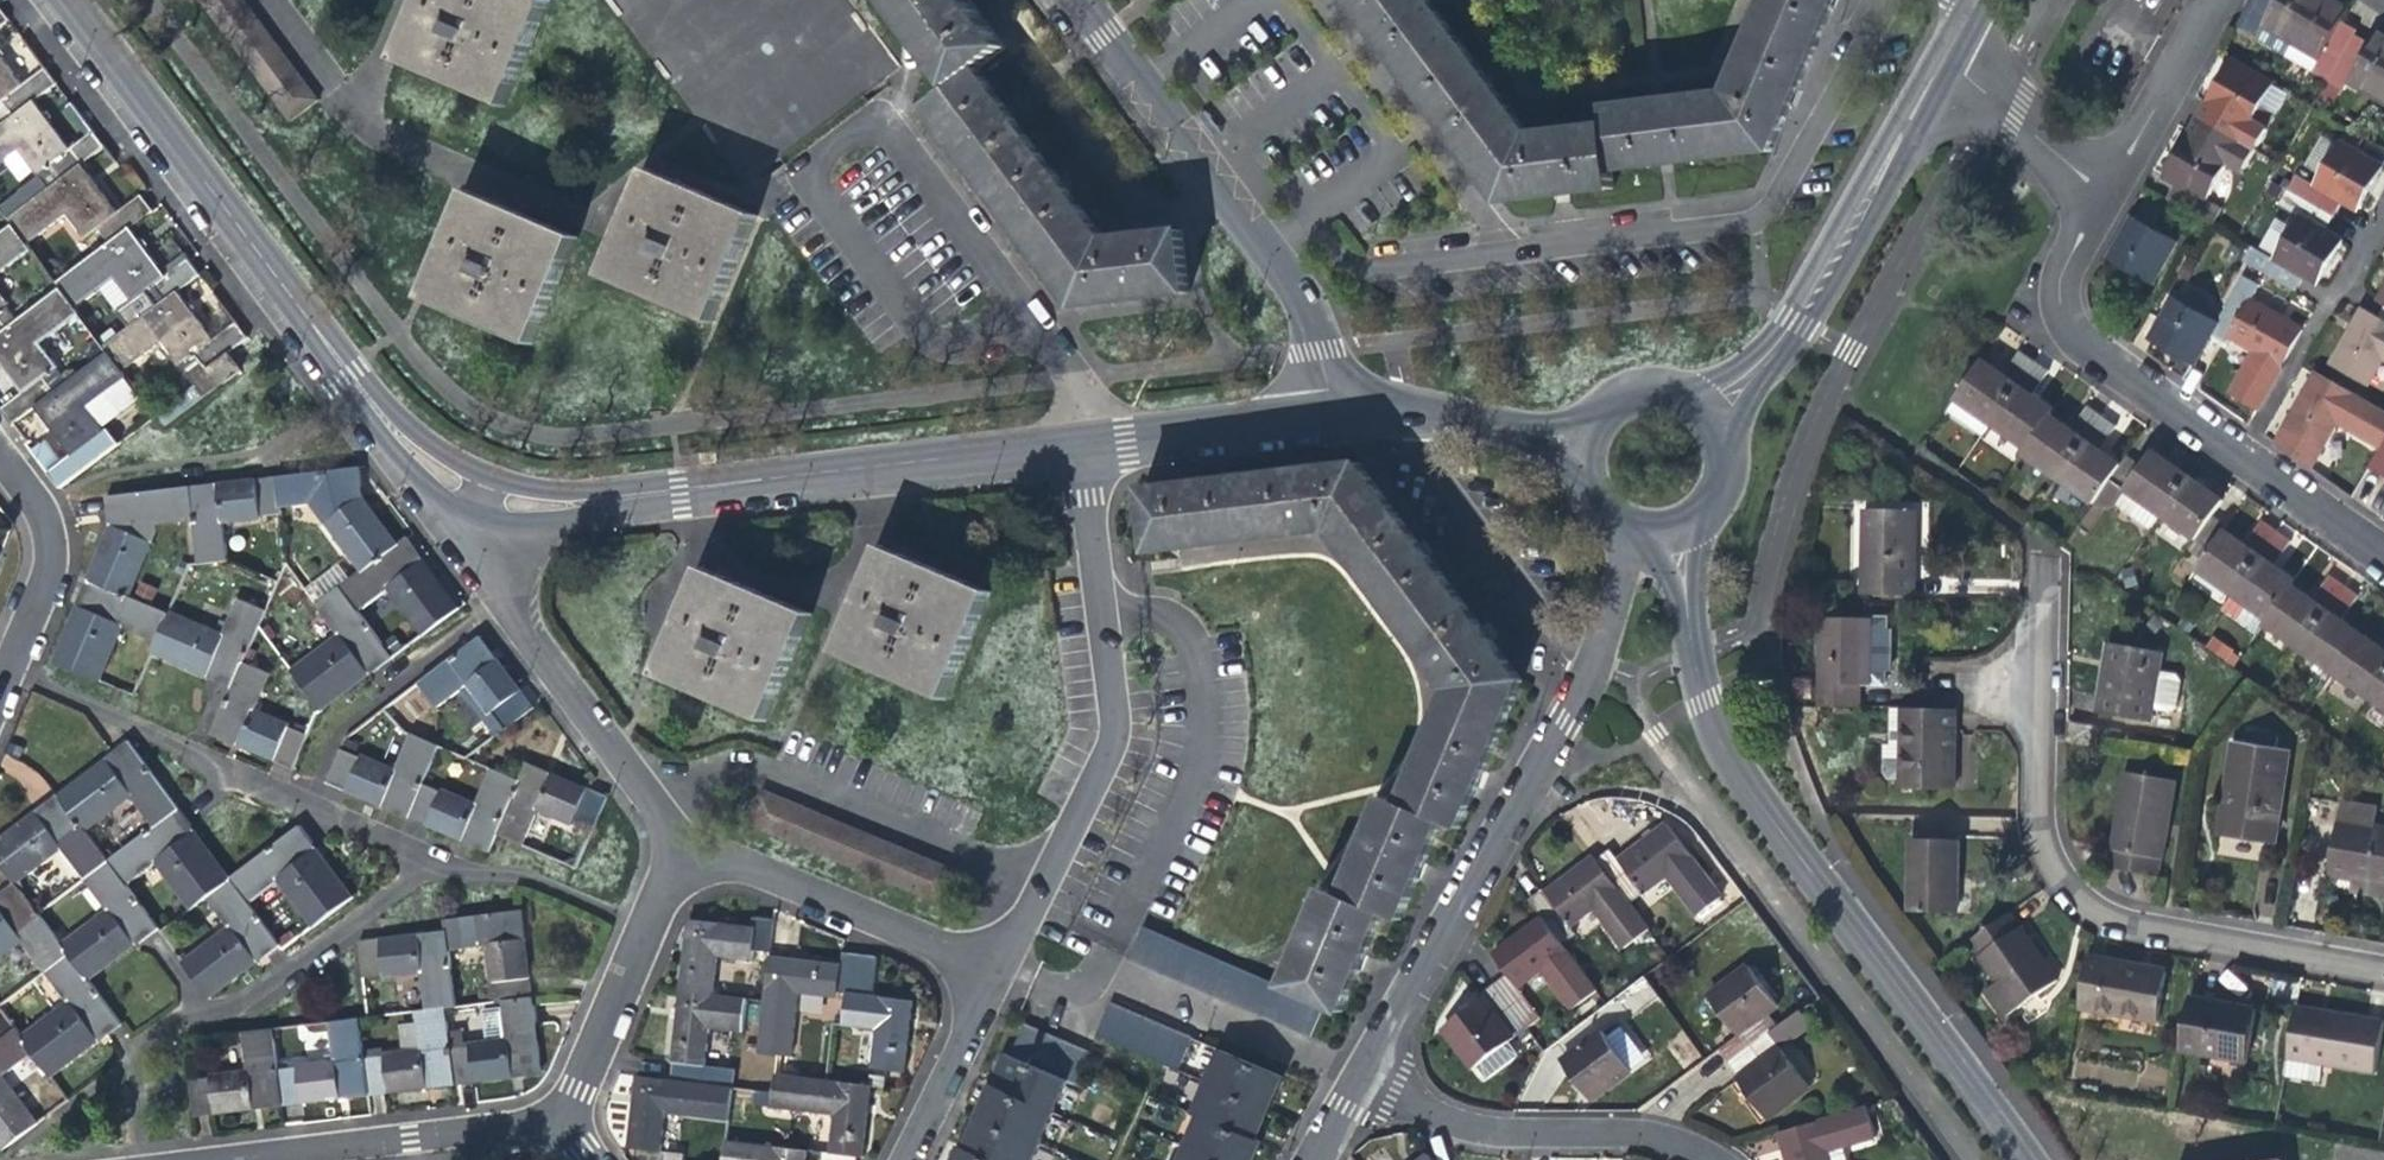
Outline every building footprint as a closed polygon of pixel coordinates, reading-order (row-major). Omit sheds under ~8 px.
[(291,121),(319,100),(243,0),(202,0),(291,121)] [(506,115),(553,5),(541,0),(426,0),(397,65),(506,115)] [(1172,231),(1127,237),(1097,241),(1045,170),(987,91),(969,67),(997,46),(972,12),(963,0),(886,0),(948,84),(920,105),(1066,307),(1178,293),(1172,231)] [(1347,16),(1442,143),(1486,204),(1504,202),(1550,196),(1557,196),(1572,194),(1604,190),(1603,172),(1658,166),(1668,166),(1675,165),(1760,156),(1780,113),(1830,0),(1762,0),(1719,96),(1597,111),(1599,128),(1516,138),(1413,0),(1335,0),(1347,16)] [(2315,0),(2250,0),(2236,24),(2256,35),(2254,38),(2283,55),(2286,50),(2315,0)] [(2329,80),(2355,35),(2339,26),(2347,10),(2340,5),(2331,0),(2315,0),(2286,50),(2316,66),(2313,71),(2329,80)] [(9,20),(0,8),(0,27),(9,20)] [(2378,96),(2383,86),(2383,36),(2377,32),(2370,43),(2355,35),(2329,80),(2343,89),(2349,79),(2378,96)] [(13,117),(33,102),(57,84),(46,69),(22,87),(9,70),(0,58),(0,103),(1,102),(13,117)] [(2196,117),(2209,125),(2255,151),(2264,135),(2250,127),(2273,86),(2267,83),(2229,61),(2221,75),(2196,117)] [(61,182),(82,166),(105,149),(95,135),(71,153),(55,131),(33,102),(13,117),(0,126),(0,165),(18,152),(38,177),(50,168),(61,182)] [(2255,151),(2209,125),(2200,140),(2187,133),(2183,140),(2162,176),(2176,184),(2207,201),(2232,158),(2246,166),(2255,151)] [(1233,141),(1226,145),(1241,167),(1249,162),(1233,141)] [(2296,173),(2287,190),(2334,216),(2343,199),(2358,208),(2367,193),(2381,167),(2338,142),(2315,184),(2296,173)] [(98,231),(108,245),(129,230),(153,212),(142,198),(119,216),(102,194),(82,166),(61,182),(8,220),(14,227),(27,245),(66,216),(85,241),(98,231)] [(648,178),(602,285),(707,331),(754,224),(648,178)] [(2222,209),(2207,201),(2176,184),(2169,197),(2213,224),(2222,209)] [(2325,231),(2334,216),(2287,190),(2279,204),(2298,215),(2274,257),(2306,275),(2318,282),(2328,264),(2342,240),(2325,231)] [(470,195),(424,303),(530,351),(578,242),(470,195)] [(2126,228),(2108,259),(2151,284),(2175,241),(2133,216),(2126,228)] [(32,251),(27,245),(14,227),(0,238),(0,275),(32,251)] [(144,293),(155,308),(176,292),(200,274),(188,259),(164,277),(142,247),(129,230),(108,245),(56,284),(62,291),(75,309),(115,280),(131,302),(144,293)] [(2296,291),(2306,275),(2274,257),(2261,250),(2252,264),(2296,291)] [(11,305),(0,289),(0,313),(11,305)] [(1,412),(12,427),(37,409),(57,394),(45,379),(59,369),(41,344),(79,315),(75,309),(62,291),(9,330),(0,336),(0,360),(4,365),(25,394),(1,412)] [(2235,291),(2216,323),(2209,335),(2225,345),(2230,336),(2255,350),(2232,391),(2258,407),(2302,330),(2282,318),(2235,291)] [(165,428),(220,386),(208,371),(228,356),(249,340),(237,324),(213,342),(198,322),(176,292),(155,308),(104,347),(109,355),(121,370),(160,341),(195,388),(157,418),(165,428)] [(2370,317),(2383,324),(2383,293),(2370,317)] [(2194,361),(2209,335),(2216,323),(2170,297),(2149,334),(2171,347),(2194,361)] [(2370,317),(2361,311),(2342,346),(2334,360),(2368,381),(2381,357),(2383,358),(2383,324),(2370,317)] [(9,330),(0,318),(0,336),(9,330)] [(1981,360),(1954,398),(1946,410),(1982,435),(1990,424),(2034,361),(2019,351),(2001,374),(1991,367),(1981,360)] [(33,454),(49,476),(60,490),(119,446),(106,432),(104,434),(102,432),(143,400),(121,370),(109,355),(57,394),(37,409),(45,420),(40,424),(47,434),(53,430),(73,457),(63,465),(47,443),(33,454)] [(239,371),(228,356),(208,371),(220,386),(239,371)] [(1990,424),(2025,449),(2049,415),(2052,410),(2043,404),(2031,395),(2048,372),(2034,361),(1990,424)] [(2379,447),(2367,467),(2383,476),(2383,473),(2383,415),(2315,376),(2299,404),(2287,426),(2321,446),(2335,421),(2379,447)] [(2022,453),(2058,479),(2102,416),(2087,405),(2069,429),(2063,425),(2049,415),(2025,449),(2022,453)] [(2092,503),(2095,499),(2103,488),(2119,465),(2106,456),(2100,452),(2117,427),(2102,416),(2058,479),(2092,503)] [(2150,529),(2160,514),(2187,474),(2170,462),(2152,449),(2141,465),(2126,455),(2119,465),(2103,488),(2095,499),(2105,507),(2114,503),(2124,488),(2142,500),(2131,515),(2150,529)] [(312,505),(366,573),(400,548),(366,500),(364,492),(360,470),(276,479),(279,508),(312,505)] [(2188,550),(2202,560),(2223,529),(2226,525),(2212,516),(2223,500),(2204,486),(2187,474),(2160,514),(2196,539),(2188,550)] [(1315,903),(1274,994),(1313,1011),(1331,1019),(1355,966),(1374,926),(1389,933),(1412,880),(1433,834),(1447,841),(1481,764),(1514,691),(1473,637),(1372,505),(1350,476),(1298,482),(1161,499),(1135,502),(1141,562),(1325,545),(1440,699),(1391,816),(1374,809),(1330,909),(1315,903)] [(281,518),(279,508),(276,479),(208,486),(188,489),(192,518),(198,562),(232,558),(228,523),(281,518)] [(2124,488),(2114,503),(2131,515),(2142,500),(2124,488)] [(163,521),(192,518),(188,489),(106,498),(108,520),(110,532),(91,575),(130,593),(163,521)] [(1861,594),(1910,595),(1911,570),(1913,510),(1863,509),(1861,594)] [(2197,568),(2232,593),(2275,532),(2260,522),(2244,544),(2237,539),(2223,529),(2202,560),(2197,568)] [(2275,532),(2232,593),(2224,605),(2260,630),(2264,623),(2268,618),(2292,585),(2295,581),(2284,573),(2274,565),(2290,543),(2275,532)] [(410,541),(400,548),(366,573),(352,583),(342,590),(362,615),(389,594),(423,640),(461,612),(433,575),(419,554),(410,541)] [(885,548),(837,656),(947,705),(995,596),(909,559),(885,548)] [(307,595),(317,608),(342,590),(352,583),(343,570),(307,595)] [(706,570),(659,676),(767,725),(814,617),(756,592),(706,570)] [(122,630),(154,646),(170,611),(130,593),(91,575),(75,610),(54,658),(99,678),(122,630)] [(2264,623),(2299,648),(2342,586),(2329,577),(2311,600),(2306,596),(2292,585),(2268,618),(2264,623)] [(2299,648),(2335,673),(2362,635),(2354,630),(2341,620),(2357,597),(2342,586),(2299,648)] [(397,660),(362,615),(342,590),(317,608),(341,640),(297,672),(326,712),(366,682),(397,660)] [(172,606),(170,611),(154,646),(151,652),(182,666),(232,688),(242,666),(268,609),(232,592),(216,626),(172,606)] [(1821,706),(1857,706),(1858,684),(1869,683),(1869,665),(1869,619),(1821,617),(1821,706)] [(2362,635),(2335,673),(2370,698),(2383,678),(2383,646),(2382,649),(2373,643),(2362,635)] [(481,639),(419,685),(436,710),(467,688),(503,735),(536,711),(494,656),(481,639)] [(2158,667),(2160,650),(2109,642),(2105,666),(2097,712),(2149,721),(2151,706),(2169,709),(2175,704),(2180,676),(2175,670),(2158,667)] [(268,678),(242,666),(232,688),(212,733),(247,749),(292,769),(308,736),(255,712),(268,678)] [(2370,698),(2383,707),(2383,678),(2370,698)] [(1950,745),(1950,707),(1923,707),(1904,707),(1904,726),(1895,725),(1893,730),(1893,742),(1887,742),(1886,771),(1890,778),(1903,778),(1903,788),(1950,789),(1950,745)] [(1887,707),(1887,742),(1893,742),(1893,730),(1895,725),(1904,726),(1904,707),(1887,707)] [(357,798),(405,820),(421,785),(437,750),(406,736),(389,771),(340,750),(324,783),(357,798)] [(124,743),(54,796),(81,831),(129,796),(150,825),(173,807),(135,758),(124,743)] [(2233,745),(2226,792),(2236,794),(2230,831),(2247,833),(2273,838),(2287,754),(2233,745)] [(527,765),(518,785),(494,838),(520,849),(536,815),(589,838),(607,799),(570,783),(527,765)] [(2158,875),(2175,780),(2123,771),(2107,869),(2125,871),(2158,875)] [(475,809),(421,785),(405,820),(439,835),(486,856),(494,838),(518,785),(491,773),(475,809)] [(2220,829),(2230,831),(2236,794),(2226,792),(2220,829)] [(764,795),(749,828),(944,914),(958,881),(764,795)] [(54,796),(13,827),(0,836),(0,868),(11,883),(58,848),(80,878),(103,860),(81,831),(54,796)] [(2374,824),(2377,808),(2342,803),(2331,872),(2369,878),(2383,881),(2383,826),(2374,824)] [(187,910),(204,897),(228,879),(197,839),(173,807),(150,825),(103,860),(121,884),(151,862),(187,910)] [(1617,858),(1643,892),(1664,876),(1692,912),(1718,892),(1665,822),(1635,844),(1617,858)] [(298,828),(228,879),(244,901),(274,880),(308,927),(328,911),(348,897),(298,828)] [(1957,874),(1957,840),(1911,839),(1910,911),(1956,912),(1957,874)] [(1643,892),(1617,858),(1610,849),(1596,859),(1629,902),(1643,892)] [(1558,878),(1543,889),(1571,926),(1595,909),(1621,943),(1646,925),(1629,902),(1596,859),(1591,853),(1558,878)] [(102,909),(57,944),(63,952),(85,983),(123,954),(156,930),(121,884),(103,860),(80,878),(102,909)] [(280,948),(244,901),(228,879),(204,897),(225,925),(179,961),(210,1000),(252,968),(280,948)] [(41,969),(63,952),(57,944),(33,913),(12,884),(0,893),(0,953),(19,938),(41,969)] [(1575,932),(1571,926),(1543,889),(1528,901),(1541,919),(1560,943),(1575,932)] [(2008,913),(1967,940),(1996,981),(1981,992),(2001,1018),(2055,981),(2016,924),(2008,913)] [(440,921),(441,934),(443,952),(480,948),(488,1008),(500,1007),(529,1004),(524,966),(519,914),(440,921)] [(1495,954),(1508,972),(1520,988),(1542,972),(1569,1008),(1595,989),(1560,943),(1541,919),(1517,937),(1495,954)] [(683,949),(677,991),(712,995),(717,956),(749,961),(750,953),(767,956),(771,924),(754,921),(753,930),(687,922),(683,949)] [(1298,1044),(1313,1011),(1274,994),(1136,931),(1121,967),(1298,1044)] [(419,977),(425,1015),(440,1013),(449,1012),(443,952),(441,934),(405,937),(360,942),(365,983),(419,977)] [(65,1000),(17,1037),(29,1053),(48,1079),(85,1050),(117,1026),(85,983),(63,952),(41,969),(65,1000)] [(836,993),(853,995),(857,959),(841,957),(839,970),(818,967),(766,960),(755,1051),(789,1056),(797,996),(835,1000),(836,993)] [(877,961),(857,959),(853,995),(849,1028),(884,1033),(879,1069),(909,1073),(917,1021),(919,1004),(873,998),(877,961)] [(2086,960),(2078,1006),(2157,1017),(2164,973),(2127,967),(2086,960)] [(1737,1035),(1768,1011),(1778,1004),(1750,965),(1708,996),(1725,1018),(1737,1035)] [(1542,1017),(1520,988),(1508,972),(1492,984),(1527,1029),(1542,1017)] [(1479,994),(1482,998),(1513,1039),(1527,1029),(1492,984),(1479,994)] [(696,1084),(729,1088),(731,1071),(701,1066),(707,1028),(739,1031),(744,999),(712,995),(677,991),(674,1012),(667,1062),(671,1062),(669,1080),(696,1084)] [(1508,1043),(1513,1039),(1482,998),(1467,1010),(1443,1027),(1474,1069),(1478,1066),(1508,1043)] [(2187,999),(2179,1048),(2246,1059),(2255,1010),(2221,1004),(2187,999)] [(505,1048),(445,1055),(450,1089),(507,1083),(537,1080),(529,1004),(500,1007),(505,1048)] [(2294,1007),(2283,1071),(2318,1077),(2322,1060),(2374,1068),(2381,1023),(2314,1011),(2294,1007)] [(1800,1008),(1778,1025),(1773,1029),(1783,1042),(1810,1022),(1800,1008)] [(1088,1039),(1168,1074),(1182,1044),(1101,1009),(1088,1039)] [(1778,1025),(1768,1011),(1737,1035),(1721,1046),(1731,1060),(1773,1029),(1778,1025)] [(420,1058),(361,1064),(365,1098),(408,1094),(450,1089),(445,1055),(440,1013),(425,1015),(415,1016),(420,1058)] [(333,1067),(276,1073),(279,1108),(323,1103),(365,1098),(361,1064),(357,1022),(329,1025),(333,1067)] [(1027,1024),(1017,1049),(1080,1077),(1091,1052),(1027,1024)] [(1731,1060),(1741,1073),(1779,1045),(1783,1042),(1773,1029),(1731,1060)] [(29,1053),(17,1037),(13,1031),(0,1041),(0,1076),(29,1053)] [(1614,1083),(1632,1070),(1602,1031),(1563,1061),(1580,1085),(1592,1100),(1614,1083)] [(234,1113),(279,1108),(276,1073),(273,1032),(244,1035),(246,1077),(187,1083),(191,1117),(234,1113)] [(1518,1056),(1508,1043),(1478,1066),(1488,1078),(1518,1056)] [(1809,1085),(1779,1045),(1741,1073),(1739,1075),(1755,1096),(1769,1115),(1809,1085)] [(1064,1074),(1007,1049),(998,1067),(986,1093),(971,1130),(960,1153),(956,1152),(953,1159),(1026,1159),(1064,1074)] [(1632,1070),(1614,1083),(1625,1098),(1669,1065),(1658,1050),(1632,1070)] [(1188,1125),(1175,1155),(1173,1159),(1245,1159),(1249,1152),(1246,1150),(1253,1134),(1266,1102),(1273,1085),(1211,1058),(1183,1122),(1188,1125)] [(725,1120),(729,1088),(696,1084),(669,1080),(634,1075),(630,1101),(624,1147),(658,1152),(664,1114),(725,1120)] [(819,1159),(854,1159),(854,1158),(858,1159),(865,1116),(869,1087),(771,1075),(766,1109),(831,1116),(826,1155),(820,1154),(819,1159)] [(34,1125),(0,1079),(0,1151),(34,1125)] [(1831,1151),(1877,1138),(1868,1107),(1778,1132),(1786,1159),(1834,1159),(1831,1151)] [(804,1152),(722,1142),(720,1159),(803,1159),(804,1152)] [(681,1155),(662,1152),(662,1159),(681,1159),(681,1155)]
